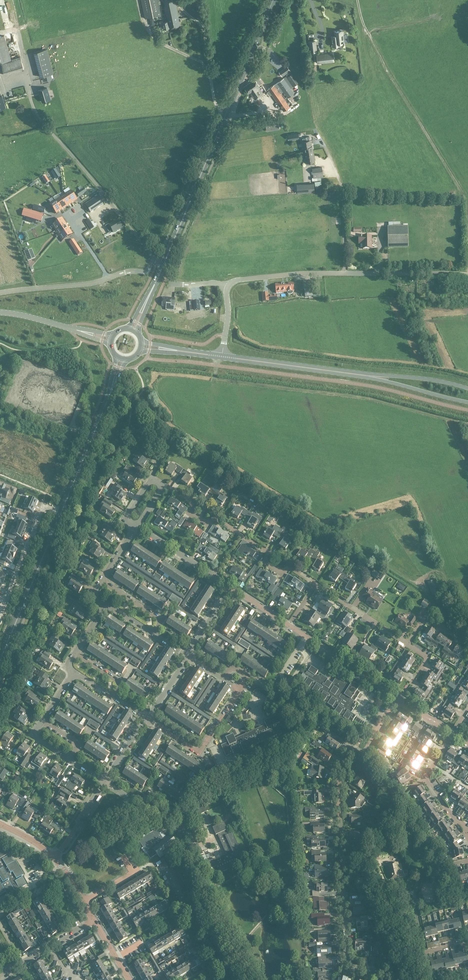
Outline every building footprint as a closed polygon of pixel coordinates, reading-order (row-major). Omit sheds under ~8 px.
[(161,15),(158,0),(141,0),(145,18),(161,15)] [(164,27),(164,29),(180,25),(174,0),(167,0),(163,1),(168,21),(163,23),(162,21),(160,22),(161,28),(164,27)] [(333,46),(344,45),(344,42),(344,41),(342,31),(334,32),(335,35),(332,35),(333,46)] [(1,62),(11,59),(4,35),(0,37),(0,62),(1,62)] [(41,77),(43,77),(51,75),(54,74),(47,50),(35,53),(41,77)] [(334,61),(333,53),(317,55),(318,63),(334,61)] [(20,56),(11,59),(1,62),(5,75),(24,69),(20,56)] [(282,77),(288,73),(285,69),(288,68),(287,67),(279,72),(282,77)] [(292,73),(287,77),(293,86),(298,83),(292,73)] [(294,93),(291,88),(293,86),(287,77),(287,76),(275,85),(268,89),(283,111),(290,106),(288,103),(290,101),(288,97),(294,93)] [(263,94),(259,87),(258,86),(259,86),(255,79),(244,87),(249,93),(250,92),(255,100),(263,94)] [(41,95),(40,95),(42,102),(50,99),(47,88),(39,90),(41,95)] [(278,118),(265,120),(267,132),(280,130),(278,118)] [(303,138),(303,141),(303,148),(304,147),(305,152),(313,151),(312,146),(311,146),(310,140),(309,136),(306,137),(306,138),(303,138)] [(313,151),(305,152),(307,162),(314,161),(313,151)] [(313,177),(314,181),(317,181),(317,177),(323,177),(322,167),(312,168),(313,175),(313,177)] [(57,168),(51,172),(55,178),(59,176),(58,175),(59,171),(57,168)] [(305,191),(314,190),(313,182),(297,184),(297,192),(305,191)] [(79,197),(86,193),(83,189),(77,194),(79,197)] [(77,200),(71,191),(66,194),(72,204),(77,200)] [(61,198),(66,207),(72,204),(66,194),(61,198)] [(98,196),(85,205),(90,213),(103,204),(98,196)] [(61,210),(66,207),(61,198),(55,201),(61,210)] [(50,205),(56,214),(61,210),(55,201),(50,205)] [(43,215),(24,209),(22,216),(27,217),(36,220),(41,222),(43,215)] [(53,225),(56,231),(65,225),(62,220),(53,225)] [(94,227),(89,220),(86,222),(91,229),(94,227)] [(110,226),(107,228),(109,232),(112,230),(114,232),(115,232),(118,231),(117,230),(122,227),(118,221),(114,224),(113,223),(110,226)] [(68,230),(65,225),(56,231),(59,236),(68,230)] [(388,227),(388,248),(408,247),(408,226),(388,227)] [(63,241),(72,235),(68,230),(59,236),(63,241)] [(363,249),(371,249),(371,236),(363,236),(363,237),(359,237),(359,244),(363,244),(363,249)] [(77,255),(82,252),(76,243),(71,246),(77,255)] [(305,297),(312,296),(311,281),(301,282),(301,290),(304,290),(305,297)] [(286,292),(285,283),(276,284),(276,293),(286,292)] [(293,292),(293,291),(294,291),(293,283),(285,283),(286,292),(287,292),(287,293),(289,294),(292,294),(293,292)] [(127,295),(118,295),(118,305),(134,305),(134,295),(127,295)] [(99,296),(98,309),(110,309),(110,312),(115,312),(116,299),(106,298),(107,297),(99,296)] [(174,311),(175,307),(175,302),(175,298),(162,297),(162,306),(166,306),(166,310),(174,311)] [(189,302),(190,311),(194,311),(200,310),(199,301),(193,302),(189,302)] [(148,461),(143,458),(146,453),(138,448),(133,456),(135,458),(133,462),(143,468),(148,461)] [(183,469),(178,466),(175,464),(174,466),(170,464),(165,472),(172,476),(175,470),(180,474),(183,469)] [(127,465),(126,468),(122,473),(125,475),(122,478),(132,485),(136,478),(131,475),(135,470),(127,465)] [(180,474),(185,477),(181,482),(188,486),(192,479),(189,477),(191,474),(183,469),(180,474)] [(126,495),(119,491),(121,488),(115,484),(111,490),(114,491),(111,495),(121,502),(126,495)] [(208,492),(213,495),(218,487),(215,485),(213,488),(208,485),(207,488),(200,484),(197,488),(200,490),(199,493),(205,497),(208,492)] [(2,498),(0,501),(9,505),(11,501),(6,499),(9,490),(0,486),(0,497),(2,498)] [(218,487),(213,495),(218,498),(215,504),(221,508),(227,498),(220,493),(222,489),(218,487)] [(26,500),(24,504),(26,505),(25,508),(33,512),(37,501),(29,497),(28,501),(26,500)] [(115,511),(109,508),(112,503),(105,498),(100,506),(103,508),(100,512),(110,518),(115,511)] [(174,506),(180,510),(175,517),(179,519),(183,513),(184,513),(187,508),(171,498),(167,504),(171,507),(172,506),(173,507),(174,506)] [(232,508),(235,510),(231,515),(237,519),(241,513),(246,517),(249,512),(241,507),(239,509),(234,505),(232,508)] [(159,509),(156,514),(163,518),(166,514),(159,509)] [(246,517),(251,520),(247,525),(253,529),(258,522),(255,519),(256,517),(249,512),(246,517)] [(18,519),(15,528),(25,532),(26,529),(25,528),(26,525),(21,523),(23,517),(16,514),(15,518),(18,519)] [(158,517),(154,523),(159,526),(159,525),(161,526),(161,525),(171,532),(174,528),(158,517)] [(190,529),(200,536),(203,531),(187,521),(183,527),(188,530),(188,529),(190,530),(190,529)] [(115,536),(110,532),(112,530),(104,525),(100,532),(103,533),(101,536),(111,543),(115,536)] [(220,537),(221,538),(220,539),(225,542),(229,536),(213,525),(208,532),(215,537),(216,534),(220,537)] [(263,536),(270,540),(273,535),(278,538),(283,530),(280,529),(275,525),(272,530),(268,528),(263,536)] [(9,533),(7,537),(8,537),(14,540),(16,536),(21,538),(23,534),(24,535),(25,532),(15,528),(12,534),(9,533)] [(289,538),(286,536),(283,541),(279,546),(286,550),(291,543),(287,540),(289,538)] [(104,553),(98,548),(100,546),(93,542),(90,547),(92,549),(90,553),(100,559),(104,553)] [(135,558),(136,555),(141,548),(136,544),(131,552),(134,554),(133,556),(135,558)] [(200,544),(197,549),(196,551),(201,554),(202,552),(208,556),(207,556),(209,557),(208,558),(213,561),(212,562),(213,562),(217,555),(200,544)] [(6,545),(3,552),(14,557),(16,554),(17,550),(6,545)] [(249,555),(259,562),(262,557),(246,547),(242,553),(246,556),(247,555),(249,556),(249,555)] [(146,551),(141,548),(136,555),(141,558),(146,551)] [(306,556),(311,559),(316,550),(314,548),(312,550),(311,549),(309,551),(306,549),(305,552),(301,550),(296,557),(303,561),(306,556)] [(317,550),(316,550),(311,559),(316,563),(313,568),(319,572),(324,564),(320,562),(322,560),(317,557),(320,553),(319,553),(320,552),(317,550)] [(151,554),(146,551),(141,558),(146,561),(151,554)] [(3,552),(0,559),(12,564),(12,563),(13,560),(14,557),(3,552)] [(151,554),(146,561),(151,565),(156,557),(151,554)] [(161,561),(156,557),(151,565),(156,568),(161,561)] [(93,569),(88,566),(90,563),(83,559),(79,564),(82,566),(79,569),(89,576),(93,569)] [(159,570),(164,574),(169,566),(164,563),(159,570)] [(174,570),(169,566),(164,574),(169,577),(174,570)] [(236,575),(240,577),(239,580),(245,584),(250,577),(233,566),(229,573),(234,576),(235,574),(236,575)] [(118,582),(123,575),(125,572),(120,569),(118,571),(115,569),(111,575),(114,577),(113,579),(118,582)] [(269,587),(269,588),(268,590),(272,593),(272,592),(274,594),(278,588),(276,586),(273,585),(277,580),(270,575),(270,573),(267,573),(260,569),(256,576),(260,579),(259,580),(262,582),(264,578),(267,580),(269,581),(268,583),(268,584),(269,587)] [(346,576),(339,571),(336,569),(329,578),(335,583),(339,577),(343,581),(346,576)] [(377,578),(381,572),(375,569),(372,574),(377,578)] [(179,573),(174,570),(169,577),(174,580),(179,573)] [(80,577),(73,573),(68,581),(70,582),(68,586),(78,593),(82,586),(77,582),(80,577)] [(184,576),(179,573),(174,580),(179,583),(184,576)] [(352,575),(348,573),(346,576),(343,581),(348,584),(345,589),(351,593),(356,586),(353,583),(354,581),(350,578),(352,575)] [(288,574),(285,579),(283,581),(290,586),(292,583),(295,586),(296,587),(295,588),(300,592),(305,585),(288,574)] [(128,578),(123,575),(118,582),(123,585),(128,578)] [(184,576),(179,583),(184,586),(188,579),(184,576)] [(123,585),(128,588),(133,581),(128,578),(123,585)] [(193,582),(188,579),(184,586),(189,590),(193,582)] [(138,584),(133,581),(128,588),(133,592),(138,584)] [(428,583),(433,595),(438,593),(434,581),(428,583)] [(142,597),(146,590),(141,586),(137,594),(142,597)] [(203,591),(211,596),(214,591),(206,586),(203,591)] [(276,594),(272,598),(271,600),(276,603),(277,601),(283,605),(282,605),(284,606),(283,607),(288,611),(292,604),(278,595),(279,593),(280,593),(282,590),(279,588),(276,594)] [(365,599),(367,601),(372,594),(373,592),(367,588),(363,595),(366,598),(365,599)] [(151,593),(146,590),(142,597),(147,600),(151,593)] [(211,596),(203,591),(200,596),(207,601),(211,596)] [(373,592),(372,594),(367,601),(366,603),(376,609),(382,601),(378,598),(379,596),(373,592)] [(147,600),(151,604),(156,596),(151,593),(147,600)] [(161,600),(156,596),(151,604),(156,607),(161,600)] [(207,601),(200,596),(197,601),(204,606),(207,601)] [(166,603),(161,600),(156,607),(161,610),(166,603)] [(321,611),(320,614),(323,616),(322,619),(324,620),(327,615),(328,615),(330,612),(329,611),(332,606),(323,600),(317,609),(321,611)] [(201,611),(204,606),(197,601),(194,606),(201,611)] [(81,609),(83,606),(75,602),(71,608),(73,610),(72,613),(82,619),(86,612),(81,609)] [(198,616),(201,611),(194,606),(190,611),(198,616)] [(233,611),(241,616),(244,611),(236,606),(233,611)] [(230,616),(237,621),(241,616),(233,611),(230,616)] [(319,617),(322,619),(323,616),(320,614),(316,612),(315,614),(311,612),(305,621),(313,626),(319,617)] [(343,632),(345,634),(349,628),(346,626),(352,618),(343,613),(337,622),(346,627),(343,632)] [(400,615),(399,615),(395,622),(404,628),(407,623),(411,626),(416,618),(413,616),(409,622),(402,617),(403,617),(403,616),(402,615),(401,614),(400,615)] [(110,627),(115,619),(110,616),(105,623),(110,627)] [(166,624),(171,627),(176,620),(171,616),(166,624)] [(227,621),(234,626),(237,621),(230,616),(227,621)] [(75,629),(70,626),(72,623),(64,619),(61,624),(63,626),(61,629),(71,636),(75,629)] [(110,627),(115,630),(120,623),(115,619),(110,627)] [(181,623),(176,620),(171,627),(176,630),(181,623)] [(227,621),(223,626),(231,630),(234,626),(227,621)] [(253,632),(257,624),(252,621),(248,628),(253,632)] [(120,623),(115,630),(120,633),(125,626),(120,623)] [(181,623),(176,630),(181,634),(186,626),(181,623)] [(262,628),(257,624),(253,632),(258,635),(262,628)] [(191,630),(186,626),(181,634),(186,637),(191,630)] [(231,630),(223,626),(220,631),(228,636),(231,630)] [(123,635),(128,639),(133,632),(128,628),(123,635)] [(262,638),(267,631),(262,628),(258,635),(262,638)] [(352,630),(349,628),(345,634),(348,635),(343,643),(351,649),(357,640),(349,634),(352,630)] [(427,643),(430,645),(435,637),(433,635),(435,632),(429,628),(424,634),(427,637),(426,639),(428,641),(427,643)] [(272,634),(267,631),(262,638),(267,641),(272,634)] [(138,635),(133,632),(128,639),(133,642),(138,635)] [(61,637),(55,633),(50,641),(52,642),(50,646),(60,652),(64,646),(58,642),(61,637)] [(272,634),(267,641),(272,645),(277,637),(272,634)] [(143,638),(138,635),(133,642),(138,645),(143,638)] [(435,637),(430,645),(433,647),(434,644),(437,646),(438,644),(441,646),(446,639),(440,635),(438,639),(435,637)] [(282,640),(277,637),(272,645),(277,648),(282,640)] [(376,638),(371,646),(377,650),(378,647),(385,652),(390,643),(381,637),(379,640),(376,638)] [(148,641),(143,638),(138,645),(143,649),(148,641)] [(452,643),(446,639),(441,646),(444,648),(443,650),(446,652),(444,654),(447,656),(451,650),(449,648),(452,643)] [(282,640),(277,648),(282,651),(287,644),(282,640)] [(148,641),(143,649),(148,652),(153,645),(148,641)] [(205,649),(210,652),(214,645),(209,642),(205,649)] [(92,654),(97,647),(92,644),(87,651),(92,654)] [(357,653),(360,654),(369,660),(374,652),(375,652),(377,650),(371,646),(370,649),(363,644),(357,653)] [(219,648),(214,645),(210,652),(215,656),(219,648)] [(463,650),(457,646),(454,651),(451,650),(447,656),(450,658),(451,656),(454,658),(456,655),(459,657),(463,650)] [(102,650),(97,647),(92,654),(97,657),(102,650)] [(163,653),(170,658),(174,653),(166,648),(163,653)] [(219,659),(224,652),(219,648),(215,656),(219,659)] [(102,661),(107,653),(102,650),(97,657),(102,661)] [(405,650),(403,653),(405,655),(403,657),(406,659),(404,662),(411,666),(414,660),(411,658),(412,657),(411,656),(412,655),(405,650)] [(39,657),(36,661),(39,663),(49,669),(53,663),(48,659),(50,657),(51,654),(46,651),(44,653),(42,652),(39,657)] [(229,655),(224,652),(219,659),(225,662),(229,655)] [(112,657),(107,653),(102,661),(107,664),(112,657)] [(170,658),(163,653),(160,658),(167,663),(170,658)] [(245,665),(250,657),(245,654),(240,661),(245,665)] [(112,657),(107,664),(112,667),(116,660),(112,657)] [(245,665),(250,668),(255,661),(250,657),(245,665)] [(167,663),(160,658),(157,663),(164,667),(167,663)] [(121,663),(116,660),(112,667),(117,670),(121,663)] [(255,661),(250,668),(255,671),(260,664),(255,661)] [(435,669),(433,672),(441,677),(443,674),(441,672),(443,670),(440,668),(442,665),(436,661),(432,667),(435,669)] [(407,673),(411,666),(404,662),(402,665),(397,662),(394,668),(400,672),(402,669),(407,673)] [(121,663),(117,670),(122,674),(126,666),(121,663)] [(164,667),(157,663),(153,668),(161,672),(164,667)] [(255,671),(260,674),(264,667),(260,664),(255,671)] [(193,672),(200,677),(204,672),(196,667),(193,672)] [(264,667),(260,674),(265,678),(270,670),(264,667)] [(343,718),(347,721),(351,724),(356,716),(351,713),(356,706),(355,705),(356,703),(355,701),(360,693),(357,691),(360,687),(353,682),(350,686),(337,677),(332,684),(327,681),(328,679),(320,674),(318,676),(316,675),(318,671),(311,667),(308,671),(306,674),(304,673),(298,681),(304,685),(308,688),(312,691),(317,694),(316,694),(320,696),(319,698),(324,702),(323,702),(327,705),(328,704),(332,707),(332,708),(335,710),(334,712),(339,715),(343,718)] [(161,672),(153,668),(150,673),(157,677),(161,672)] [(400,672),(394,668),(392,671),(394,672),(392,675),(395,676),(393,680),(399,684),(401,681),(402,681),(403,679),(403,678),(398,675),(400,672)] [(41,672),(36,681),(34,684),(38,686),(36,691),(44,696),(45,693),(45,692),(46,691),(46,692),(51,685),(46,682),(49,677),(41,672)] [(190,677),(197,682),(200,677),(193,672),(190,677)] [(437,678),(439,680),(441,677),(433,672),(432,674),(428,672),(425,678),(431,682),(433,679),(435,681),(437,678)] [(187,682),(194,687),(197,682),(190,677),(187,682)] [(424,686),(422,689),(430,694),(432,691),(430,690),(431,687),(429,686),(431,682),(425,678),(421,684),(424,686)] [(125,686),(130,690),(135,682),(130,679),(125,686)] [(466,680),(464,684),(460,680),(456,686),(463,690),(464,688),(467,690),(467,681),(466,680)] [(130,690),(135,693),(140,686),(135,682),(130,690)] [(183,687),(191,692),(194,687),(187,682),(183,687)] [(219,689),(226,694),(229,689),(222,684),(219,689)] [(76,698),(77,696),(82,688),(77,685),(72,692),(75,694),(74,696),(76,698)] [(135,693),(140,696),(145,689),(140,686),(135,693)] [(457,695),(455,698),(462,702),(463,703),(466,698),(466,697),(466,696),(461,693),(463,690),(456,686),(452,692),(457,695)] [(191,692),(183,687),(180,692),(187,697),(191,692)] [(77,696),(82,699),(87,691),(82,688),(77,696)] [(150,692),(145,689),(140,696),(145,700),(150,692)] [(215,694),(223,699),(226,694),(219,689),(215,694)] [(428,697),(430,694),(422,689),(421,691),(417,689),(413,695),(420,700),(422,697),(424,698),(426,696),(428,697)] [(25,702),(35,708),(40,702),(35,698),(36,696),(29,691),(25,697),(28,698),(25,702)] [(82,699),(87,702),(92,695),(87,691),(82,699)] [(212,699),(220,704),(223,699),(215,694),(212,699)] [(87,702),(92,705),(97,698),(92,695),(87,702)] [(458,708),(462,702),(455,698),(453,696),(449,702),(447,700),(445,703),(451,708),(453,705),(458,708)] [(275,701),(273,697),(266,700),(269,705),(275,701)] [(97,698),(92,705),(97,709),(102,701),(97,698)] [(363,714),(369,700),(365,698),(359,711),(363,714)] [(209,704),(216,709),(220,704),(212,699),(209,704)] [(97,709),(102,712),(107,704),(102,701),(97,709)] [(451,708),(445,703),(439,712),(441,713),(439,715),(444,718),(445,716),(450,719),(454,713),(450,710),(451,708)] [(107,704),(102,712),(107,715),(112,708),(107,704)] [(216,709),(209,704),(206,709),(213,714),(216,709)] [(18,705),(13,713),(17,715),(14,719),(24,725),(29,718),(24,715),(27,711),(18,705)] [(165,712),(170,716),(175,708),(169,705),(165,712)] [(179,712),(175,708),(170,716),(175,719),(179,712)] [(198,716),(199,714),(201,711),(196,708),(195,710),(193,713),(198,716)] [(122,716),(129,720),(132,715),(125,711),(122,716)] [(59,723),(64,715),(59,712),(54,720),(59,723)] [(175,719),(180,722),(184,715),(179,712),(175,719)] [(229,721),(233,715),(228,712),(224,717),(229,721)] [(237,738),(243,751),(244,752),(251,749),(250,748),(278,735),(279,736),(286,732),(278,714),(264,721),(265,725),(237,738)] [(407,722),(410,724),(412,720),(406,716),(405,718),(400,714),(396,719),(401,723),(405,725),(407,722)] [(69,719),(64,715),(59,723),(64,726),(69,719)] [(184,715),(180,722),(185,726),(189,718),(184,715)] [(84,718),(79,725),(74,733),(79,736),(84,728),(81,727),(86,719),(89,722),(90,719),(85,716),(84,718)] [(119,721),(126,725),(129,720),(122,716),(119,721)] [(185,726),(189,729),(194,721),(189,718),(185,726)] [(69,719),(64,726),(69,729),(74,722),(69,719)] [(115,725),(123,730),(126,725),(119,721),(115,725)] [(189,729),(194,732),(199,725),(194,721),(189,729)] [(79,725),(74,722),(69,729),(74,733),(79,725)] [(408,727),(405,725),(401,723),(400,725),(395,722),(393,725),(391,723),(390,726),(400,732),(402,729),(405,731),(408,727)] [(123,730),(115,725),(112,730),(119,735),(123,730)] [(204,728),(199,725),(194,732),(199,735),(204,728)] [(390,729),(388,732),(393,736),(391,738),(398,742),(399,740),(396,738),(398,735),(400,732),(390,726),(388,728),(390,729)] [(427,733),(425,736),(429,739),(435,742),(437,738),(437,737),(436,737),(436,736),(425,729),(424,731),(427,733)] [(119,735),(112,730),(109,735),(116,740),(119,735)] [(152,735),(159,740),(162,735),(155,730),(152,735)] [(0,743),(6,748),(5,749),(10,752),(11,750),(12,750),(16,745),(13,743),(12,744),(10,742),(13,738),(14,737),(7,732),(0,743)] [(323,742),(325,743),(335,750),(339,744),(334,740),(336,737),(329,733),(323,742)] [(241,752),(243,751),(237,738),(235,739),(233,734),(225,737),(228,742),(221,745),(226,756),(233,753),(234,756),(242,753),(241,752)] [(159,740),(152,735),(149,740),(156,745),(159,740)] [(424,739),(421,745),(431,751),(435,746),(427,741),(429,739),(425,736),(423,735),(421,738),(424,739)] [(381,739),(380,741),(390,748),(392,745),(393,743),(396,745),(398,742),(391,738),(390,741),(385,737),(383,740),(381,739)] [(149,740),(145,745),(153,750),(156,745),(149,740)] [(380,745),(378,747),(383,751),(382,753),(386,756),(388,757),(389,755),(386,753),(388,750),(390,748),(380,741),(378,743),(380,745)] [(90,752),(94,745),(89,742),(85,749),(90,752)] [(31,756),(27,753),(30,748),(24,743),(17,754),(22,758),(18,764),(24,768),(31,756)] [(99,748),(94,745),(90,752),(94,755),(99,748)] [(142,750),(149,755),(153,750),(145,745),(142,750)] [(415,748),(413,750),(419,754),(421,752),(426,755),(428,753),(430,754),(431,751),(421,745),(419,747),(418,750),(415,748)] [(171,757),(176,749),(171,746),(166,754),(171,757)] [(104,751),(99,748),(94,755),(99,759),(104,751)] [(454,764),(459,756),(454,753),(455,751),(451,748),(445,758),(454,764)] [(181,753),(176,749),(171,757),(176,760),(181,753)] [(149,755),(142,750),(139,755),(146,760),(149,755)] [(318,756),(327,762),(331,756),(322,750),(318,756)] [(376,750),(373,755),(383,761),(386,756),(382,753),(376,750)] [(424,762),(424,761),(423,760),(418,757),(419,754),(413,750),(410,755),(413,757),(411,760),(421,766),(424,762)] [(104,751),(99,759),(104,762),(109,755),(104,751)] [(37,755),(31,763),(33,764),(40,769),(39,770),(44,773),(45,770),(46,770),(49,765),(47,763),(45,761),(47,758),(41,753),(39,756),(37,755)] [(181,753),(176,760),(181,763),(186,756),(181,753)] [(308,762),(309,760),(316,765),(317,765),(320,762),(311,756),(306,753),(303,759),(308,762)] [(190,759),(186,756),(181,763),(186,767),(190,759)] [(459,756),(454,764),(456,766),(455,768),(456,769),(460,765),(462,767),(467,758),(467,757),(467,756),(466,758),(463,756),(462,758),(459,756)] [(190,759),(186,767),(191,770),(195,762),(190,759)] [(400,763),(403,765),(409,769),(411,767),(416,770),(418,768),(419,769),(421,766),(411,760),(408,765),(405,763),(406,761),(403,759),(400,763)] [(381,764),(390,770),(392,767),(383,761),(381,764)] [(200,766),(195,762),(191,770),(195,773),(200,766)] [(58,788),(60,785),(62,781),(64,778),(62,776),(64,773),(61,772),(63,769),(56,765),(54,768),(53,767),(49,773),(50,774),(49,776),(53,778),(53,777),(58,780),(55,786),(58,788)] [(405,770),(400,773),(407,783),(409,782),(411,780),(411,779),(410,778),(407,773),(409,769),(403,765),(401,768),(405,770)] [(200,766),(195,773),(201,776),(205,769),(200,766)] [(123,774),(128,777),(132,770),(127,767),(123,774)] [(315,770),(311,769),(310,769),(308,770),(307,775),(310,776),(322,778),(323,768),(316,767),(315,770)] [(128,777),(133,781),(137,773),(132,770),(128,777)] [(404,785),(407,783),(400,773),(397,775),(395,772),(390,775),(394,782),(397,780),(400,785),(403,783),(404,785)] [(133,781),(138,784),(142,777),(137,773),(133,781)] [(67,784),(62,781),(60,785),(62,786),(62,785),(72,792),(76,785),(81,788),(85,781),(75,775),(71,781),(69,780),(67,784)] [(355,780),(356,780),(353,785),(361,789),(367,780),(358,775),(355,780)] [(142,777),(138,784),(143,787),(147,780),(142,777)] [(163,791),(167,783),(162,780),(157,787),(163,791)] [(163,791),(167,794),(172,787),(167,783),(163,791)] [(422,786),(421,786),(412,792),(414,795),(415,794),(418,797),(417,798),(421,803),(426,800),(422,795),(425,792),(423,789),(424,789),(422,786)] [(59,795),(56,799),(55,798),(50,806),(54,808),(55,805),(65,812),(69,805),(66,803),(73,793),(63,787),(58,794),(59,795)] [(177,790),(172,787),(167,794),(172,797),(177,790)] [(2,789),(3,789),(0,788),(0,793),(1,792),(3,793),(2,794),(5,796),(9,791),(6,789),(4,791),(2,789)] [(460,801),(463,797),(464,796),(457,792),(458,790),(456,789),(450,798),(456,802),(458,799),(460,801)] [(172,797),(177,800),(182,793),(177,790),(172,797)] [(323,803),(322,794),(319,795),(319,791),(304,792),(304,795),(311,795),(311,799),(314,799),(314,803),(323,803)] [(182,793),(177,800),(182,804),(187,796),(182,793)] [(16,798),(17,796),(14,794),(6,805),(13,809),(17,803),(19,804),(19,805),(22,807),(26,801),(22,799),(21,802),(19,800),(16,798)] [(359,807),(361,807),(365,802),(362,801),(363,798),(356,794),(350,802),(350,808),(359,808),(359,807)] [(466,798),(463,797),(460,801),(457,806),(460,808),(456,814),(458,815),(467,801),(465,799),(466,798)] [(369,799),(367,802),(374,807),(377,804),(369,799)] [(423,809),(425,812),(436,804),(434,802),(431,804),(429,801),(427,802),(426,800),(421,803),(423,805),(420,807),(421,810),(423,809)] [(467,801),(458,815),(461,817),(465,811),(467,812),(467,811),(467,802),(467,801)] [(26,802),(21,810),(24,812),(30,804),(26,802)] [(425,815),(427,818),(436,812),(434,809),(437,806),(436,804),(425,812),(427,814),(425,815)] [(38,812),(37,814),(34,812),(31,810),(33,809),(29,806),(22,817),(28,822),(33,815),(35,816),(34,817),(37,820),(41,814),(38,812)] [(195,806),(195,815),(204,815),(204,806),(195,806)] [(310,815),(310,819),(324,818),(323,811),(315,811),(315,808),(305,808),(305,815),(310,815)] [(430,819),(432,822),(442,814),(441,812),(438,814),(436,812),(427,818),(428,820),(430,819)] [(44,823),(39,829),(49,836),(53,829),(49,826),(54,819),(48,816),(46,814),(43,819),(46,821),(44,823)] [(434,828),(436,826),(442,821),(440,819),(444,816),(442,814),(432,822),(434,824),(432,825),(434,828)] [(361,818),(361,815),(352,816),(352,815),(349,816),(349,820),(351,820),(351,823),(354,823),(354,826),(357,826),(357,823),(360,823),(360,824),(363,823),(363,818),(361,818)] [(439,827),(441,830),(451,822),(450,820),(446,823),(444,819),(442,821),(436,826),(437,828),(439,827)] [(219,839),(227,855),(225,856),(225,855),(220,857),(221,858),(216,860),(215,859),(208,862),(205,855),(198,858),(207,879),(214,876),(213,874),(216,873),(218,872),(219,874),(243,863),(240,856),(242,854),(233,833),(228,835),(226,831),(228,830),(224,822),(213,828),(216,835),(219,834),(219,835),(218,836),(219,837),(220,837),(221,838),(219,839)] [(313,829),(313,833),(324,833),(324,825),(319,825),(318,822),(310,823),(311,829),(313,829)] [(441,834),(443,836),(451,830),(449,827),(453,825),(451,822),(441,830),(443,833),(441,834)] [(177,844),(170,835),(164,841),(156,830),(139,840),(150,858),(157,854),(160,858),(177,844)] [(446,837),(448,840),(458,832),(457,830),(453,832),(451,830),(443,836),(444,838),(446,837)] [(350,843),(356,842),(358,844),(364,840),(362,837),(359,837),(359,832),(349,833),(350,843)] [(450,846),(452,848),(457,844),(455,842),(458,840),(456,837),(460,834),(458,832),(448,840),(450,843),(448,844),(450,846)] [(311,843),(312,848),(325,847),(325,840),(317,840),(317,837),(307,837),(307,844),(311,843)] [(459,848),(457,844),(452,848),(454,850),(453,851),(454,855),(452,856),(453,858),(459,857),(461,856),(464,856),(462,849),(459,849),(459,848)] [(402,857),(397,847),(392,849),(397,859),(402,857)] [(197,856),(203,854),(200,848),(194,850),(197,856)] [(6,892),(8,895),(15,891),(13,888),(16,886),(18,889),(26,884),(21,876),(23,875),(15,861),(13,862),(9,856),(5,858),(4,856),(6,855),(3,849),(0,850),(0,895),(6,892)] [(315,858),(315,862),(326,861),(325,854),(320,854),(320,851),(311,851),(312,858),(315,858)] [(162,870),(170,864),(166,857),(160,861),(162,864),(159,866),(162,870)] [(401,877),(398,863),(386,865),(389,879),(401,877)] [(170,864),(162,870),(166,877),(175,871),(170,864)] [(315,866),(315,876),(327,876),(326,868),(321,869),(321,865),(315,866)] [(466,881),(464,871),(462,872),(460,866),(455,868),(456,874),(459,873),(461,882),(466,881)] [(175,871),(166,877),(170,884),(179,878),(175,871)] [(143,876),(147,883),(153,880),(148,872),(143,876)] [(147,883),(143,876),(137,879),(142,887),(147,883)] [(179,878),(170,884),(174,891),(183,885),(179,878)] [(142,887),(137,879),(132,882),(136,890),(142,887)] [(136,890),(132,882),(127,885),(131,893),(136,890)] [(319,896),(319,892),(328,892),(327,884),(317,884),(317,891),(312,891),(313,896),(319,896)] [(121,888),(126,896),(131,893),(127,885),(121,888)] [(183,885),(174,891),(178,898),(187,892),(183,885)] [(126,896),(121,888),(116,892),(120,899),(126,896)] [(187,892),(178,898),(182,905),(191,899),(187,892)] [(104,915),(111,911),(108,905),(112,903),(108,897),(100,902),(104,908),(100,910),(104,915)] [(41,898),(33,902),(36,908),(44,903),(41,898)] [(324,898),(323,898),(313,898),(313,911),(329,910),(328,902),(324,902),(324,898)] [(159,904),(164,912),(169,908),(165,901),(159,904)] [(360,902),(361,905),(353,906),(353,914),(363,913),(363,905),(367,905),(366,901),(360,902)] [(36,908),(35,909),(37,911),(38,910),(40,913),(47,909),(49,908),(46,903),(44,903),(36,908)] [(164,912),(159,904),(154,907),(158,915),(164,912)] [(24,910),(21,906),(13,911),(15,915),(24,910)] [(158,915),(154,907),(149,910),(153,918),(158,915)] [(47,909),(40,913),(43,919),(51,914),(47,909)] [(153,918),(149,910),(143,914),(148,921),(153,918)] [(104,915),(107,921),(115,916),(111,911),(104,915)] [(51,914),(43,919),(46,924),(54,920),(55,919),(52,913),(51,914)] [(324,913),(311,914),(311,918),(317,918),(318,926),(324,926),(324,925),(329,924),(329,917),(324,917),(324,913)] [(13,914),(4,919),(6,923),(8,922),(9,924),(17,920),(13,914)] [(138,917),(142,924),(148,921),(143,914),(138,917)] [(131,918),(132,920),(137,928),(142,924),(138,917),(137,915),(131,918)] [(107,921),(110,926),(118,922),(122,919),(121,916),(116,919),(115,916),(107,921)] [(357,927),(361,927),(361,929),(364,929),(364,927),(367,926),(366,919),(356,919),(357,927)] [(17,920),(9,924),(12,930),(20,925),(17,920)] [(54,920),(46,924),(49,930),(57,925),(54,920)] [(110,926),(113,932),(121,927),(118,922),(110,926)] [(437,934),(437,933),(435,926),(435,924),(435,923),(429,924),(430,927),(431,936),(437,934)] [(20,925),(12,930),(15,935),(23,930),(20,925)] [(49,930),(47,931),(48,932),(49,933),(51,932),(53,935),(60,931),(57,925),(49,930)] [(113,932),(116,937),(124,932),(121,927),(113,932)] [(180,927),(175,931),(180,938),(185,935),(180,927)] [(23,930),(15,935),(19,941),(26,936),(23,930)] [(174,942),(180,938),(175,931),(170,934),(174,942)] [(329,931),(318,932),(318,939),(330,939),(329,931)] [(124,932),(116,937),(120,943),(128,938),(124,932)] [(170,934),(164,937),(169,945),(174,942),(170,934)] [(368,951),(368,944),(368,934),(364,934),(364,939),(355,939),(355,947),(365,947),(365,952),(368,951)] [(91,935),(86,938),(90,946),(96,943),(91,935)] [(26,936),(19,941),(22,946),(30,941),(26,936)] [(169,945),(164,937),(159,940),(163,948),(169,945)] [(86,938),(80,942),(85,949),(90,946),(86,938)] [(159,940),(153,944),(158,951),(163,948),(159,940)] [(30,941),(22,946),(25,952),(33,947),(30,941)] [(80,942),(75,945),(79,953),(80,953),(81,955),(86,951),(85,949),(80,942)] [(381,943),(368,944),(368,951),(372,951),(372,955),(382,954),(381,943)] [(158,951),(153,944),(148,947),(152,955),(158,951)] [(75,945),(69,948),(74,956),(79,953),(75,945)] [(317,954),(321,954),(321,957),(326,957),(326,953),(331,953),(330,946),(317,946),(317,954)] [(69,948),(64,951),(68,959),(74,956),(69,948)] [(192,959),(196,967),(202,963),(198,956),(192,959)] [(326,957),(321,957),(318,957),(319,968),(322,968),(323,972),(332,971),(331,960),(326,960),(326,957)] [(196,967),(192,959),(187,962),(191,970),(196,967)] [(133,965),(136,970),(144,966),(147,964),(145,962),(143,963),(141,960),(133,965)] [(34,966),(37,971),(45,967),(41,961),(34,966)] [(93,965),(96,971),(104,966),(101,961),(93,965)] [(191,970),(187,962),(181,965),(186,973),(191,970)] [(186,973),(181,965),(180,963),(177,965),(179,967),(176,969),(180,976),(186,973)] [(95,975),(98,974),(100,976),(107,972),(104,966),(96,971),(94,973),(95,975)] [(136,970),(140,976),(147,971),(151,969),(149,966),(146,968),(144,966),(136,970)] [(45,967),(37,971),(40,977),(48,972),(45,967)] [(170,972),(175,979),(180,976),(176,969),(170,972)] [(142,979),(145,979),(151,976),(154,975),(153,972),(149,974),(147,971),(140,976),(142,979)] [(102,979),(106,979),(110,977),(107,972),(100,976),(97,978),(98,979),(99,979),(101,979),(102,979)] [(170,972),(165,975),(168,979),(174,979),(175,979),(170,972)]
